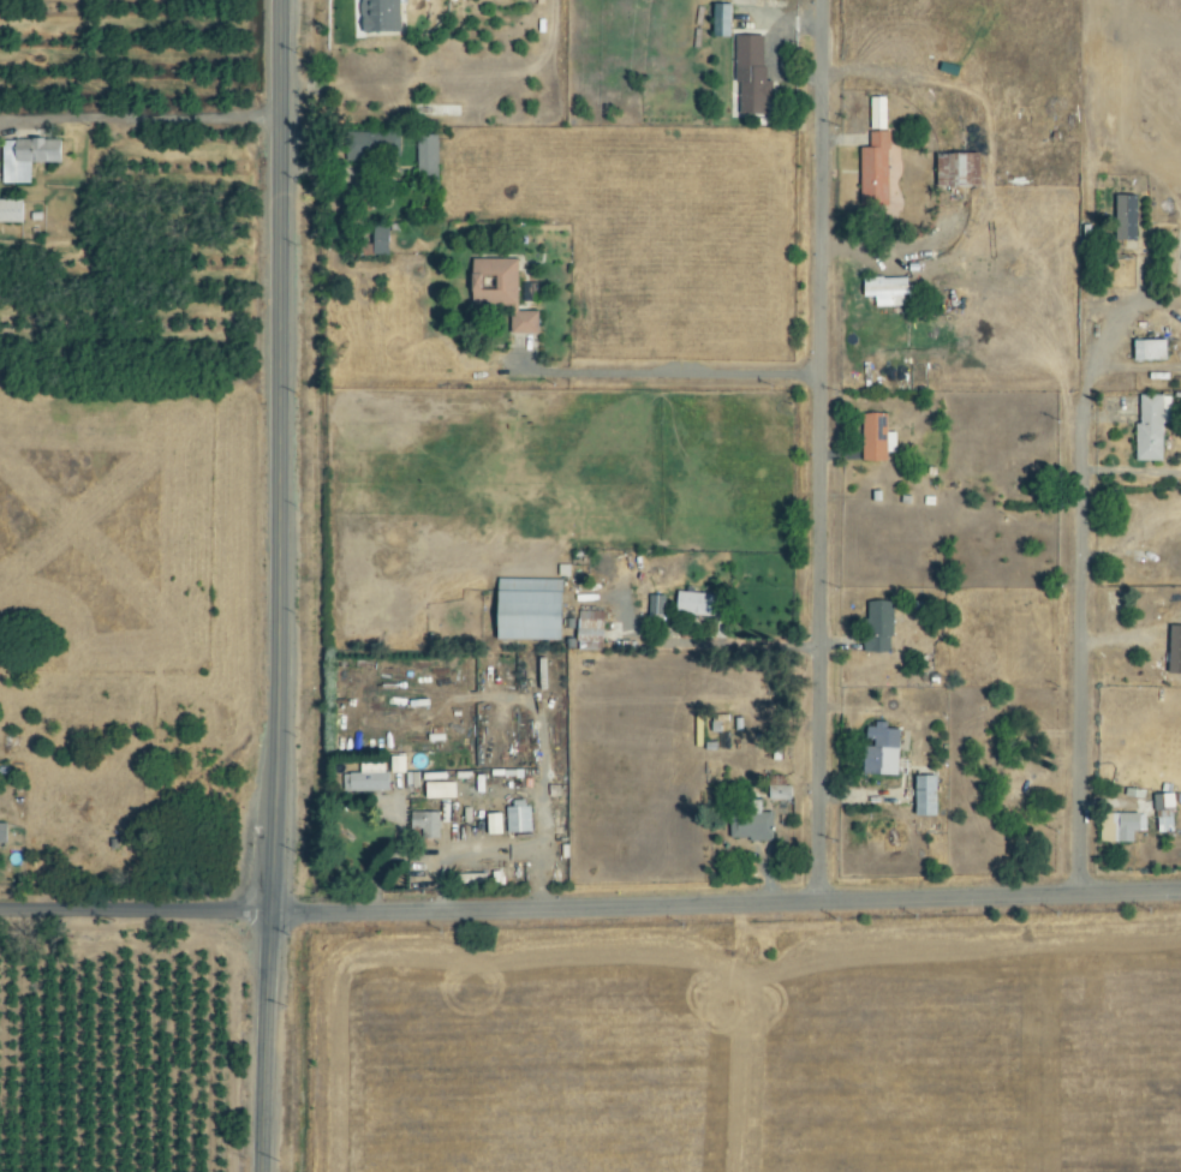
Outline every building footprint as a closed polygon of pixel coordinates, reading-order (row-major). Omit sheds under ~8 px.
[(401,0),(362,0),(363,33),(402,32),(401,0)] [(732,37),(733,5),(717,5),(716,36),(732,37)] [(737,112),(769,113),(769,101),(775,101),(775,81),(765,81),(767,36),(739,36),(737,112)] [(872,130),(887,129),(886,97),(871,97),(872,130)] [(861,148),(862,206),(891,205),(890,132),(871,132),(871,148),(861,148)] [(440,135),(419,135),(418,183),(439,183),(440,135)] [(4,184),(32,184),(32,164),(65,163),(64,139),(3,140),(4,184)] [(939,155),(940,188),(982,186),(982,154),(939,155)] [(1117,241),(1139,241),(1140,196),(1118,196),(1117,241)] [(24,223),(25,201),(0,200),(0,223),(24,223)] [(391,256),(392,226),(375,226),(374,256),(391,256)] [(472,307),(513,308),(512,334),(541,334),(541,312),(520,311),(520,260),(473,259),(472,307)] [(909,277),(866,278),(866,298),(878,298),(878,307),(910,307),(909,277)] [(1161,339),(1128,340),(1129,361),(1162,360),(1161,339)] [(1132,461),(1160,460),(1159,423),(1168,423),(1168,395),(1136,395),(1136,422),(1132,422),(1132,461)] [(863,414),(863,462),(888,462),(889,453),(897,453),(898,433),(889,433),(889,414),(863,414)] [(565,640),(566,579),(502,578),(501,639),(565,640)] [(722,614),(722,593),(680,592),(679,612),(722,614)] [(649,614),(665,614),(666,594),(650,594),(649,614)] [(864,650),(892,653),(897,602),(869,599),(864,650)] [(579,650),(605,650),(605,611),(578,611),(579,650)] [(899,775),(902,729),(889,728),(889,724),(868,722),(867,742),(868,742),(866,773),(899,775)] [(410,769),(427,769),(427,754),(410,754),(410,769)] [(361,762),(361,773),(344,773),(344,791),(389,790),(388,761),(361,762)] [(940,775),(917,775),(917,815),(939,816),(940,775)] [(457,781),(426,782),(426,799),(457,799),(457,781)] [(1154,833),(1171,832),(1170,793),(1152,794),(1154,833)] [(514,806),(507,807),(508,833),(532,832),(530,799),(514,800),(514,806)] [(732,840),(775,839),(774,811),(763,812),(763,801),(750,801),(750,814),(731,815),(732,840)] [(440,837),(440,811),(412,811),(411,837),(440,837)] [(1130,841),(1130,831),(1143,830),(1143,812),(1098,813),(1098,842),(1130,841)] [(489,813),(489,834),(504,833),(504,813),(489,813)] [(9,843),(9,822),(0,822),(0,843),(9,843)]
